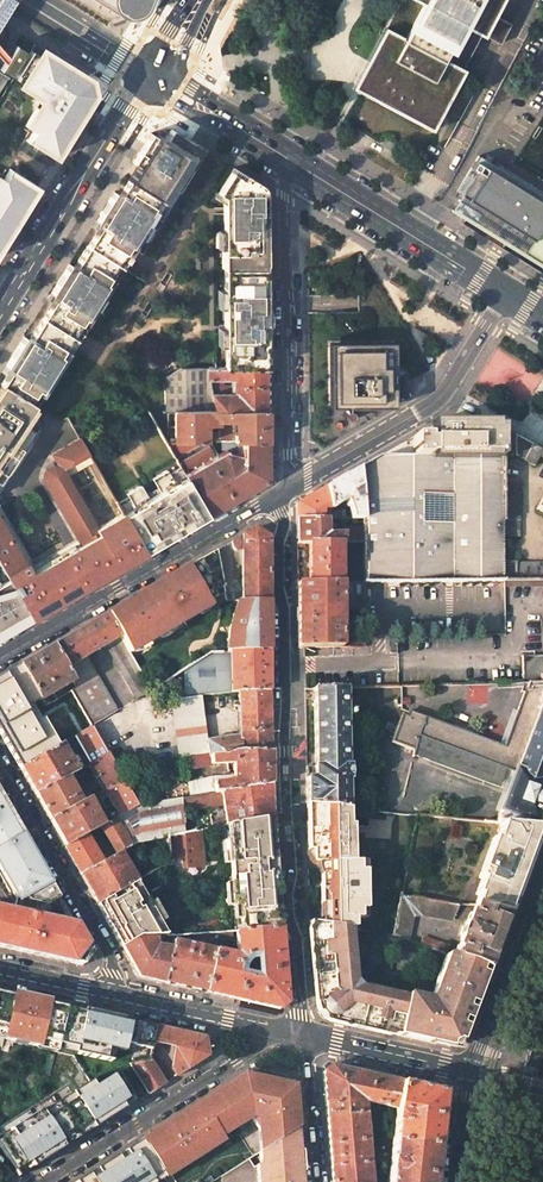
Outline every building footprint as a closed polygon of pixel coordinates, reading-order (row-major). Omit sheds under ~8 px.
[(4,53),(7,47),(7,38),(4,29),(0,24),(15,0),(0,0),(0,58),(4,53)] [(115,13),(121,16),(124,16),(130,16),(133,15),(139,13),(145,9),(146,7),(150,0),(94,0),(115,13)] [(384,30),(461,71),(481,34),(500,44),(510,24),(492,13),(499,0),(400,0),(384,30)] [(362,72),(354,87),(358,89),(430,128),(461,71),(384,30),(362,72)] [(14,46),(0,69),(0,72),(9,78),(24,52),(14,46)] [(86,81),(88,77),(75,68),(72,67),(68,74),(62,70),(67,63),(42,48),(18,85),(40,99),(22,128),(30,133),(25,140),(55,158),(92,95),(89,93),(86,81)] [(9,78),(0,72),(0,91),(9,78)] [(97,229),(87,245),(120,266),(121,267),(133,248),(141,253),(205,150),(170,128),(162,141),(150,133),(132,161),(137,165),(119,194),(114,191),(92,226),(97,229)] [(451,211),(464,219),(467,221),(522,255),(542,222),(542,203),(480,164),(480,165),(475,162),(472,168),(477,171),(451,211)] [(245,174),(234,167),(230,173),(241,180),(245,174)] [(37,186),(9,168),(0,181),(0,246),(37,186)] [(265,210),(265,189),(261,185),(245,174),(241,180),(230,173),(217,195),(223,198),(223,205),(223,231),(223,250),(229,249),(230,291),(224,291),(224,309),(224,329),(224,347),(224,369),(253,368),(266,369),(266,334),(265,210)] [(217,195),(214,200),(223,205),(223,198),(217,195)] [(120,266),(87,245),(74,267),(69,264),(50,294),(55,297),(52,302),(47,310),(37,326),(28,340),(24,337),(5,366),(10,370),(6,375),(1,384),(29,401),(36,389),(42,392),(44,393),(50,383),(47,381),(55,368),(59,370),(66,360),(60,356),(67,345),(70,347),(75,339),(80,331),(78,330),(85,319),(90,322),(97,312),(94,310),(102,297),(106,299),(112,289),(107,285),(120,266)] [(112,289),(125,269),(121,267),(120,266),(107,285),(112,289)] [(50,294),(47,299),(52,302),(55,297),(50,294)] [(97,312),(106,299),(102,297),(94,310),(97,312)] [(83,333),(90,322),(85,319),(78,330),(80,331),(83,333)] [(66,360),(73,349),(70,347),(67,345),(60,356),(66,360)] [(389,345),(332,345),(333,403),(390,402),(389,345)] [(5,366),(1,372),(6,375),(10,370),(5,366)] [(50,383),(59,370),(55,368),(47,381),(50,383)] [(266,369),(253,368),(224,369),(208,369),(180,370),(164,379),(165,412),(167,412),(173,412),(233,411),(267,410),(266,369)] [(32,415),(32,414),(37,407),(34,405),(29,401),(1,384),(0,386),(0,488),(35,436),(38,432),(40,428),(40,424),(39,419),(35,416),(32,415)] [(34,405),(42,392),(36,389),(29,401),(34,405)] [(233,420),(233,440),(243,440),(267,440),(267,410),(233,411),(233,420)] [(173,412),(173,441),(206,441),(207,441),(206,432),(206,420),(219,420),(233,420),(233,411),(173,412)] [(206,432),(207,441),(218,440),(233,440),(233,420),(219,420),(219,432),(206,432)] [(373,583),(502,581),(503,562),(503,537),(503,486),(503,456),(503,427),(502,427),(493,427),(449,427),(431,427),(431,428),(432,440),(427,440),(427,437),(415,437),(413,437),(413,439),(413,449),(413,457),(378,457),(360,467),(359,467),(364,518),(364,534),(364,543),(364,582),(364,583),(373,583)] [(542,457),(542,448),(503,427),(503,456),(516,456),(535,466),(539,456),(542,458),(542,457)] [(79,438),(52,454),(59,466),(62,468),(87,453),(79,438)] [(216,458),(185,476),(208,514),(237,497),(267,480),(267,440),(243,440),(243,449),(243,459),(226,455),(225,453),(216,458)] [(233,440),(218,440),(218,449),(243,449),(243,440),(233,440)] [(168,441),(165,441),(179,466),(183,473),(185,476),(216,458),(206,441),(173,441),(168,441)] [(62,468),(68,477),(93,462),(87,453),(62,468)] [(45,469),(42,478),(78,539),(81,544),(101,533),(98,527),(68,477),(62,468),(59,466),(53,464),(45,469)] [(179,466),(168,473),(172,480),(183,473),(179,466)] [(326,487),(333,519),(364,518),(359,467),(340,479),(326,487)] [(122,513),(145,551),(176,533),(208,514),(185,476),(183,473),(172,480),(168,473),(166,470),(152,479),(160,491),(148,498),(141,486),(127,494),(129,497),(117,503),(122,513)] [(519,486),(503,486),(503,537),(520,537),(519,486)] [(319,491),(297,504),(297,519),(324,519),(333,519),(326,487),(319,491)] [(0,508),(0,520),(28,568),(33,565),(0,508)] [(122,513),(98,527),(101,533),(120,566),(133,558),(145,551),(122,513)] [(324,535),(324,519),(297,519),(297,531),(297,543),(309,543),(324,543),(324,535)] [(8,579),(11,584),(31,573),(28,568),(0,520),(0,565),(8,579)] [(253,529),(241,536),(241,550),(242,580),(242,601),(268,601),(268,555),(268,538),(261,534),(253,529)] [(31,573),(11,584),(31,618),(120,566),(101,533),(81,544),(31,573)] [(337,535),(324,535),(324,543),(340,543),(364,543),(364,534),(336,534),(337,535)] [(241,550),(241,536),(233,540),(216,551),(225,597),(226,602),(242,601),(242,580),(233,581),(233,554),(236,553),(236,551),(238,551),(241,550)] [(31,573),(81,544),(78,539),(33,565),(28,568),(31,573)] [(309,543),(310,583),(340,582),(340,543),(324,543),(309,543)] [(119,636),(128,653),(225,597),(216,551),(166,580),(143,593),(107,615),(119,636)] [(503,562),(502,581),(542,581),(542,563),(516,563),(516,562),(503,562)] [(31,618),(11,584),(8,579),(0,584),(0,636),(31,618)] [(341,610),(342,582),(340,582),(310,583),(298,583),(298,615),(298,647),(304,647),(314,647),(342,647),(341,610)] [(353,610),(353,583),(342,582),(341,610),(353,610)] [(353,610),(364,610),(364,583),(353,583),(353,610)] [(226,602),(224,602),(224,653),(230,652),(268,651),(268,625),(268,601),(242,601),(226,602)] [(119,636),(107,615),(84,628),(79,630),(52,646),(65,668),(86,655),(96,649),(106,644),(119,636)] [(137,699),(150,692),(128,653),(119,636),(106,644),(137,699)] [(65,668),(52,646),(35,656),(18,666),(24,677),(39,700),(42,699),(73,681),(65,668)] [(230,652),(231,692),(238,692),(269,691),(269,678),(269,665),(268,651),(230,652)] [(211,653),(173,679),(175,699),(202,695),(231,692),(230,652),(224,653),(222,653),(211,653)] [(86,655),(65,668),(73,681),(77,688),(72,691),(89,727),(92,726),(117,711),(86,655)] [(523,657),(523,686),(526,686),(542,685),(542,656),(523,657)] [(18,666),(0,677),(0,735),(19,769),(89,728),(72,691),(42,708),(38,701),(38,700),(18,666)] [(526,686),(504,746),(424,717),(409,711),(407,716),(402,715),(392,742),(415,751),(418,737),(508,771),(512,779),(507,790),(495,822),(502,823),(539,826),(542,815),(542,685),(526,686)] [(347,766),(345,688),(314,689),(315,766),(306,766),(306,784),(306,804),(347,808),(347,780),(348,779),(348,766),(347,766)] [(239,735),(207,740),(209,756),(270,752),(269,721),(269,717),(269,691),(238,692),(239,717),(239,735)] [(171,699),(179,760),(209,756),(207,740),(202,695),(175,699),(171,699)] [(92,726),(74,737),(89,764),(106,755),(92,726)] [(421,757),(507,790),(512,779),(508,771),(418,737),(415,751),(414,755),(421,757)] [(76,772),(61,745),(19,769),(34,795),(66,778),(76,772)] [(213,783),(215,793),(221,792),(271,785),(271,777),(270,767),(270,760),(270,752),(209,756),(211,765),(233,763),(233,782),(213,783)] [(88,765),(103,791),(104,790),(122,780),(116,770),(115,769),(106,755),(89,764),(88,765)] [(80,803),(66,778),(34,795),(49,821),(80,803)] [(108,796),(119,816),(137,806),(122,780),(104,790),(108,796)] [(271,785),(221,792),(222,798),(223,805),(227,825),(229,825),(271,816),(271,800),(271,797),(271,785)] [(104,798),(108,796),(104,790),(103,791),(99,793),(101,797),(104,798)] [(223,805),(222,798),(221,792),(215,793),(181,798),(182,811),(216,806),(223,805)] [(0,795),(0,846),(22,834),(0,795)] [(102,825),(85,835),(101,863),(120,852),(136,843),(167,837),(184,834),(182,811),(181,798),(137,806),(119,816),(102,825)] [(102,825),(87,799),(80,803),(49,821),(63,846),(85,835),(102,825)] [(352,853),(352,816),(348,816),(348,808),(347,808),(306,804),(307,829),(308,849),(313,849),(313,862),(320,862),(327,861),(327,874),(320,874),(320,902),(328,902),(329,924),(334,925),(351,928),(353,928),(353,918),(358,918),(358,908),(365,908),(365,870),(361,861),(355,861),(346,861),(346,854),(352,853)] [(496,839),(502,823),(495,822),(416,814),(401,895),(459,905),(474,905),(478,896),(475,894),(481,879),(478,878),(493,838),(496,839)] [(229,825),(234,907),(240,907),(242,931),(280,928),(275,866),(271,816),(229,825)] [(478,896),(474,905),(476,905),(490,910),(505,912),(506,913),(514,890),(538,826),(539,826),(502,823),(496,839),(493,838),(478,878),(481,879),(475,894),(478,896)] [(181,869),(201,867),(199,845),(194,845),(193,832),(184,834),(167,837),(168,852),(180,852),(181,869)] [(84,964),(91,955),(22,834),(0,846),(0,946),(84,964)] [(101,863),(85,835),(63,846),(80,875),(101,863)] [(136,881),(120,852),(101,863),(80,875),(96,904),(136,881)] [(165,937),(134,882),(96,904),(121,947),(139,938),(158,937),(165,937)] [(452,920),(459,905),(401,895),(394,934),(409,940),(413,916),(421,915),(452,920)] [(320,902),(321,923),(329,924),(328,902),(320,902)] [(470,913),(456,949),(458,950),(456,957),(484,968),(488,958),(489,958),(496,941),(502,923),(501,923),(505,912),(490,910),(476,905),(472,914),(470,913)] [(356,980),(351,928),(334,925),(329,924),(321,923),(310,921),(312,939),(317,939),(318,948),(312,948),(314,966),(318,1007),(324,1007),(329,1014),(328,1020),(378,1031),(435,1044),(437,1037),(442,1035),(449,1031),(457,1028),(463,1029),(485,969),(484,968),(456,957),(445,953),(434,984),(437,985),(431,999),(407,994),(406,997),(362,987),(356,980)] [(230,998),(280,1009),(282,1007),(286,1004),(283,966),(280,928),(242,931),(236,931),(237,940),(238,955),(215,950),(205,992),(230,998)] [(218,940),(237,940),(236,931),(220,933),(218,940)] [(183,938),(217,944),(218,940),(220,933),(183,935),(183,938)] [(155,946),(158,937),(139,938),(121,947),(138,977),(163,983),(171,949),(163,948),(155,946)] [(423,938),(420,944),(438,951),(440,944),(423,938)] [(215,950),(173,941),(173,943),(171,949),(163,983),(184,987),(205,992),(215,950)] [(165,941),(163,948),(171,949),(173,943),(165,941)] [(445,953),(448,946),(441,943),(440,944),(438,951),(445,953)] [(55,1051),(65,1007),(0,992),(0,1039),(55,1051)] [(156,1027),(65,1007),(55,1051),(115,1062),(125,1062),(147,1055),(156,1027)] [(318,1013),(323,1019),(328,1020),(329,1014),(324,1007),(318,1007),(318,1013)] [(180,1032),(156,1027),(153,1040),(178,1045),(174,1067),(179,1074),(186,1070),(207,1056),(204,1038),(180,1032)] [(456,1049),(463,1029),(457,1028),(449,1031),(442,1035),(437,1037),(435,1044),(447,1047),(456,1049)] [(529,1031),(522,1052),(529,1054),(536,1033),(529,1031)] [(149,1061),(130,1065),(148,1094),(164,1084),(149,1061)] [(0,1135),(0,1138),(27,1181),(36,1181),(155,1106),(125,1062),(115,1062),(0,1135)] [(365,1102),(396,1108),(401,1082),(330,1066),(324,1071),(323,1072),(328,1135),(332,1181),(371,1181),(365,1102)] [(223,1141),(221,1137),(251,1118),(269,1147),(295,1130),(297,1129),(294,1095),(293,1087),(279,1083),(254,1078),(244,1075),(237,1080),(141,1140),(165,1178),(223,1141)] [(401,1082),(396,1108),(392,1141),(439,1147),(442,1119),(445,1091),(401,1082)] [(257,1181),(302,1181),(301,1171),(299,1172),(297,1152),(295,1130),(269,1147),(258,1154),(259,1167),(260,1177),(257,1178),(257,1181)] [(439,1147),(392,1141),(388,1181),(435,1181),(436,1174),(439,1147)]
